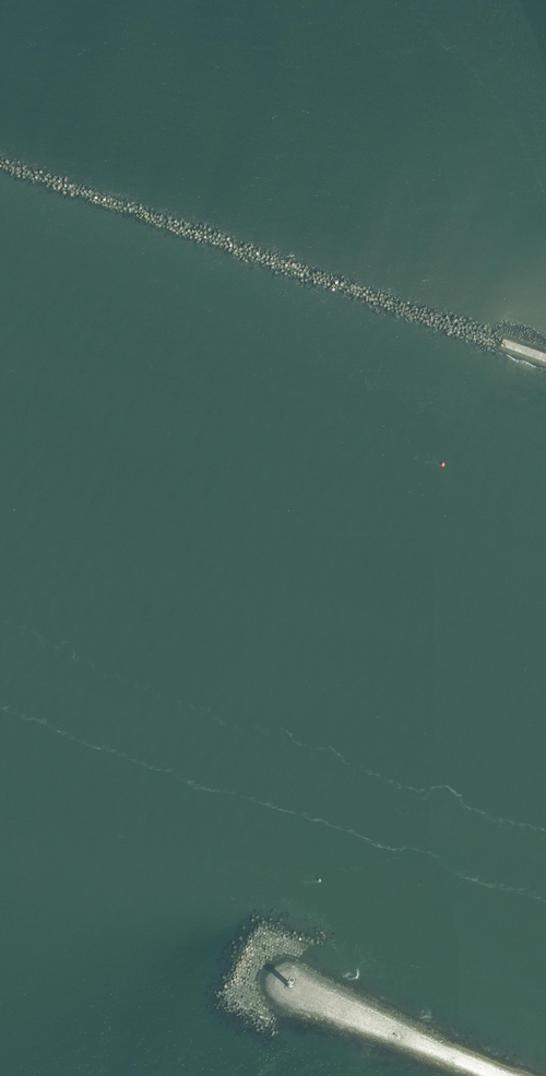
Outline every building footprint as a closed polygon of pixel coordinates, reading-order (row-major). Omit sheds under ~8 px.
[(286,989),(292,992),(294,985),(288,983),(286,989)]
